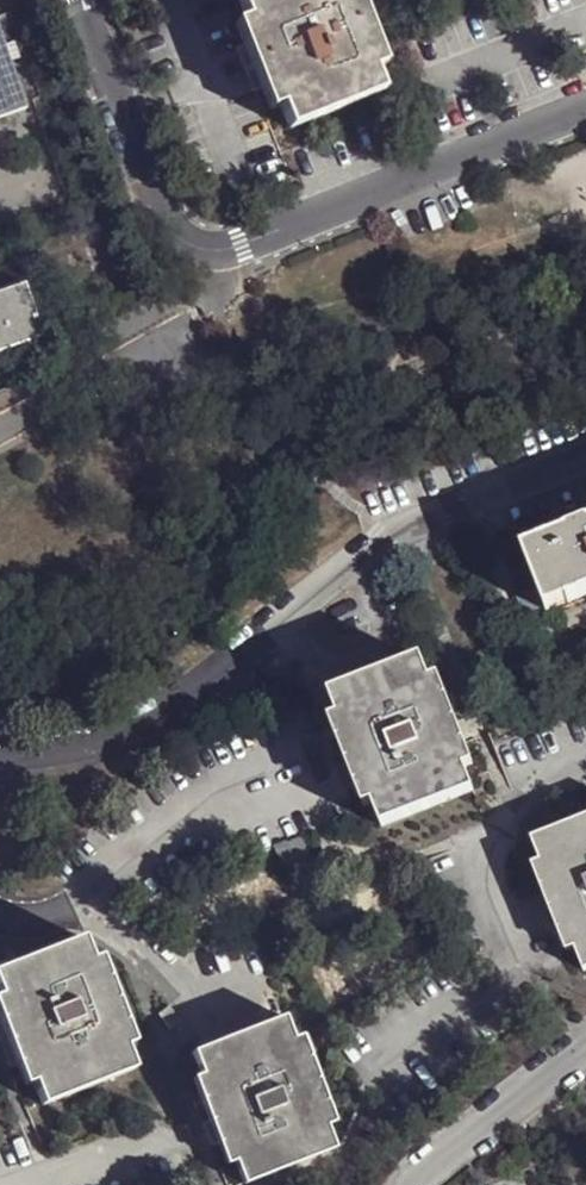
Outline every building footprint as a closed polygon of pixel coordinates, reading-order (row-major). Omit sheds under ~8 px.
[(290,127),(380,91),(344,0),(239,0),(290,127)] [(23,96),(0,33),(0,105),(23,96)] [(0,105),(0,111),(25,102),(23,96),(0,105)] [(23,281),(3,288),(9,302),(0,305),(0,350),(42,334),(23,281)] [(3,288),(0,289),(0,305),(9,302),(3,288)] [(539,588),(520,596),(528,617),(585,593),(585,525),(524,549),(539,588)] [(418,652),(326,693),(343,732),(328,739),(348,786),(364,779),(383,822),(471,785),(418,652)] [(531,832),(583,960),(585,959),(585,808),(531,832)] [(308,829),(280,840),(287,859),(316,849),(308,829)] [(0,965),(0,994),(7,1010),(26,1055),(43,1100),(137,1065),(82,933),(0,965)] [(175,1000),(164,1007),(180,1023),(188,1013),(175,1000)] [(286,1005),(193,1044),(210,1089),(196,1096),(216,1140),(230,1134),(250,1176),(341,1138),(286,1005)]
